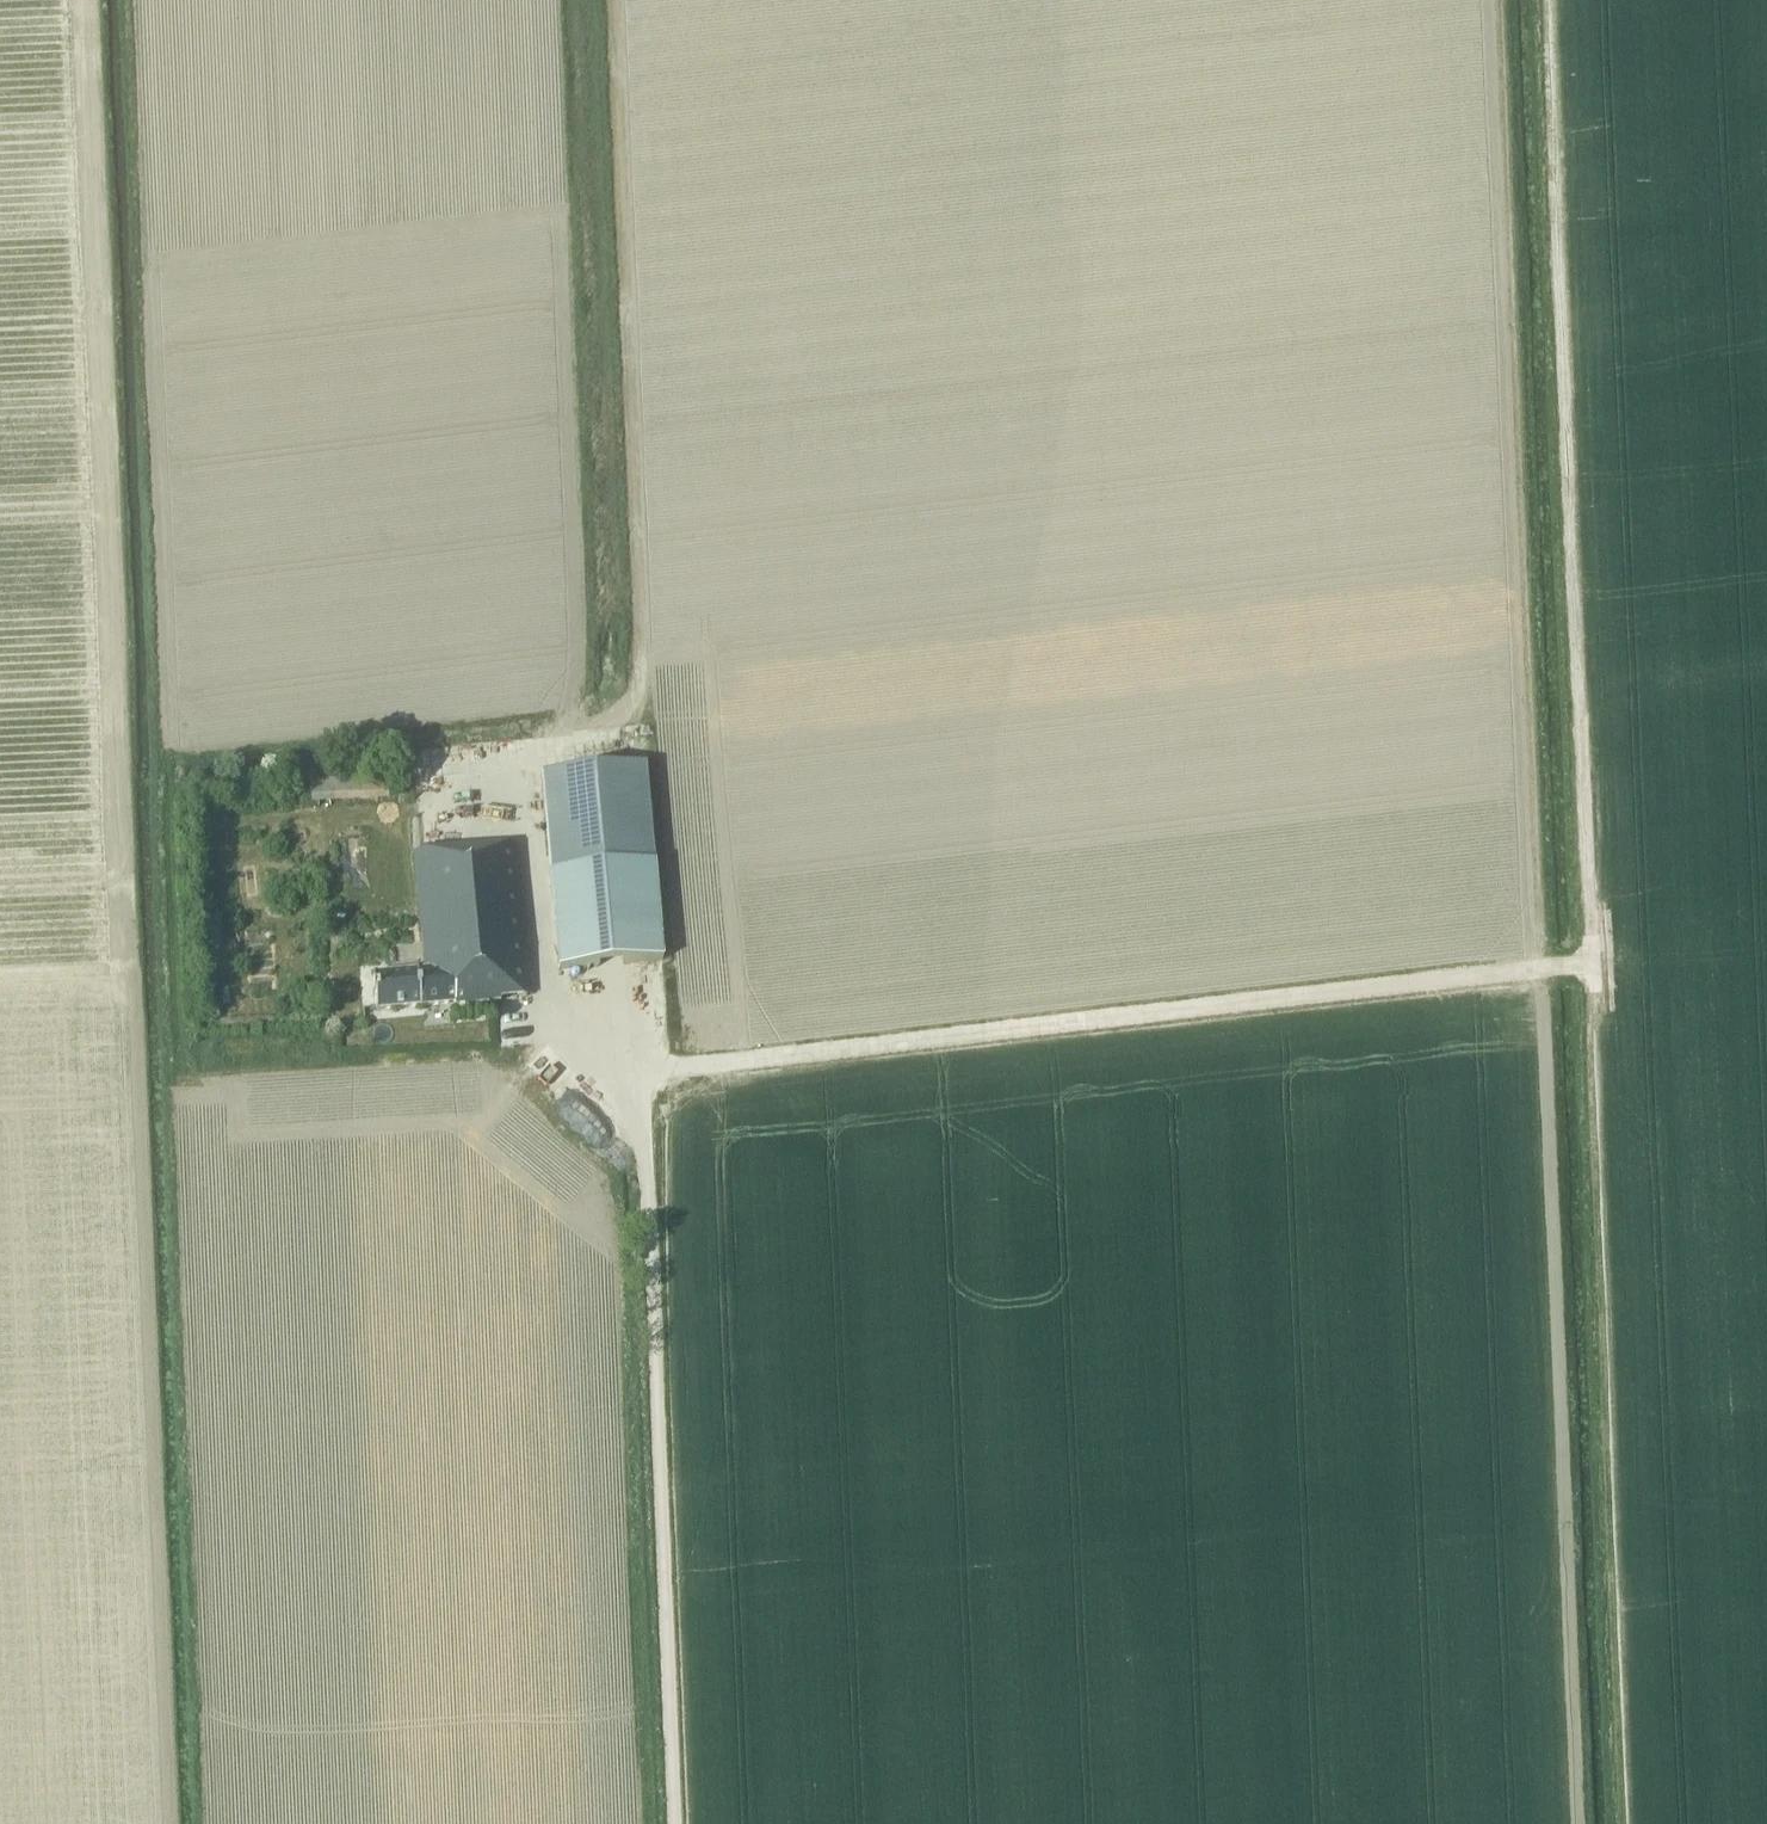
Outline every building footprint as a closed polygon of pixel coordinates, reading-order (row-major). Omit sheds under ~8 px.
[(559,970),(663,961),(646,765),(541,774),(559,970)] [(500,1006),(501,1000),(523,998),(512,846),(413,852),(422,975),(373,979),(374,1012),(451,1005),(452,1009),(500,1006)]
